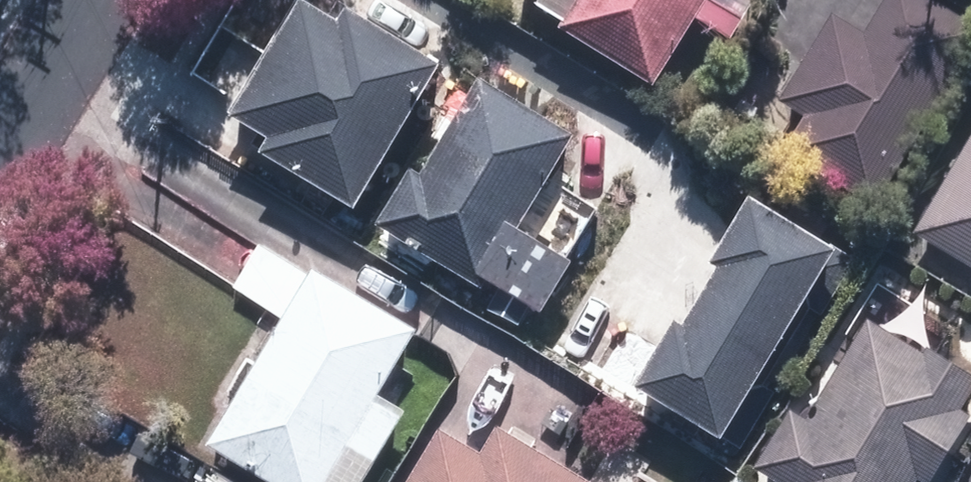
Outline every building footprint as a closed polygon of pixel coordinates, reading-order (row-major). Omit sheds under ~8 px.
[(353,207),(439,64),(344,7),(337,19),(306,0),(297,0),(227,116),(266,138),(258,151),(353,207)] [(652,90),(695,21),(731,44),(757,2),(753,0),(539,0),(542,2),(533,16),(652,90)] [(874,212),(970,54),(970,27),(927,0),(883,0),(862,35),(830,16),(777,102),(802,118),(780,154),(874,212)] [(408,169),(373,229),(538,326),(573,268),(515,234),(572,137),(476,81),(420,176),(408,169)] [(913,238),(970,272),(970,139),(913,238)] [(721,436),(740,448),(773,392),(761,385),(810,304),(822,312),(856,257),(831,242),(829,245),(748,196),(708,262),(716,267),(682,324),(673,318),(632,385),(719,438),(721,436)] [(204,450),(256,481),(365,481),(407,413),(381,397),(419,335),(261,240),(230,291),(282,322),(204,450)] [(970,419),(970,418),(960,411),(970,392),(970,377),(868,318),(807,421),(789,410),(752,473),(767,481),(934,481),(970,419)] [(407,481),(586,481),(496,429),(480,455),(438,430),(407,481)]
